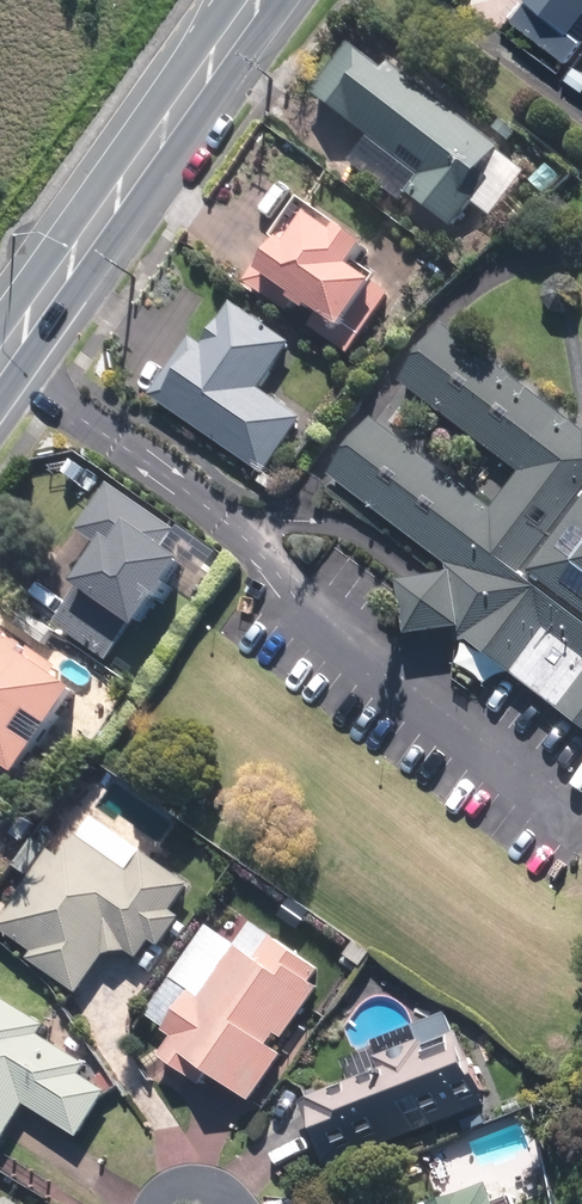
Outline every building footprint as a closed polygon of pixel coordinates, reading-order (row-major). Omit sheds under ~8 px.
[(573,34),(581,22),(581,0),(526,0),(573,34)] [(501,149),(348,47),(317,93),(306,85),(279,125),(348,171),(350,169),(400,203),(404,197),(451,228),(467,205),(490,221),(522,173),(497,156),(501,149)] [(363,248),(301,201),(270,243),(241,281),(289,317),(299,304),(319,319),(310,330),(350,360),(394,301),(370,282),(374,277),(354,261),(363,248)] [(540,304),(543,311),(547,316),(553,319),(560,320),(567,319),(573,316),(577,311),(580,305),(581,298),(579,291),(576,286),(571,281),(564,279),(557,279),(550,281),(545,285),(541,291),(539,298),(540,304)] [(148,397),(265,478),(308,416),(262,384),(291,343),(233,303),(212,333),(219,338),(212,348),(192,333),(148,397)] [(438,322),(398,376),(518,466),(489,504),(372,416),(324,481),(422,554),(398,586),(581,724),(581,430),(438,322)] [(173,530),(111,487),(80,531),(106,548),(53,624),(109,664),(154,600),(173,613),(215,553),(176,526),(173,530)] [(16,778),(74,697),(53,681),(60,672),(0,629),(0,766),(16,778)] [(31,879),(0,924),(0,931),(30,952),(25,959),(74,994),(105,950),(120,960),(128,950),(139,957),(153,937),(163,944),(179,921),(170,914),(190,885),(96,820),(80,842),(76,840),(61,862),(49,854),(31,879)] [(312,982),(327,960),(291,935),(285,944),(267,932),(273,923),(246,904),(223,937),(209,927),(173,980),(190,991),(174,1013),(184,1020),(158,1057),(177,1070),(185,1059),(252,1105),(283,1061),(265,1049),(273,1039),(281,1045),(320,988),(312,982)] [(0,1146),(25,1107),(79,1140),(108,1095),(83,1079),(90,1068),(41,1038),(47,1028),(0,999),(0,1146)] [(299,1103),(323,1165),(483,1103),(448,1014),(416,1027),(413,1020),(366,1039),(371,1051),(336,1065),(344,1086),(299,1103)] [(489,1188),(441,1203),(494,1203),(489,1188)]
